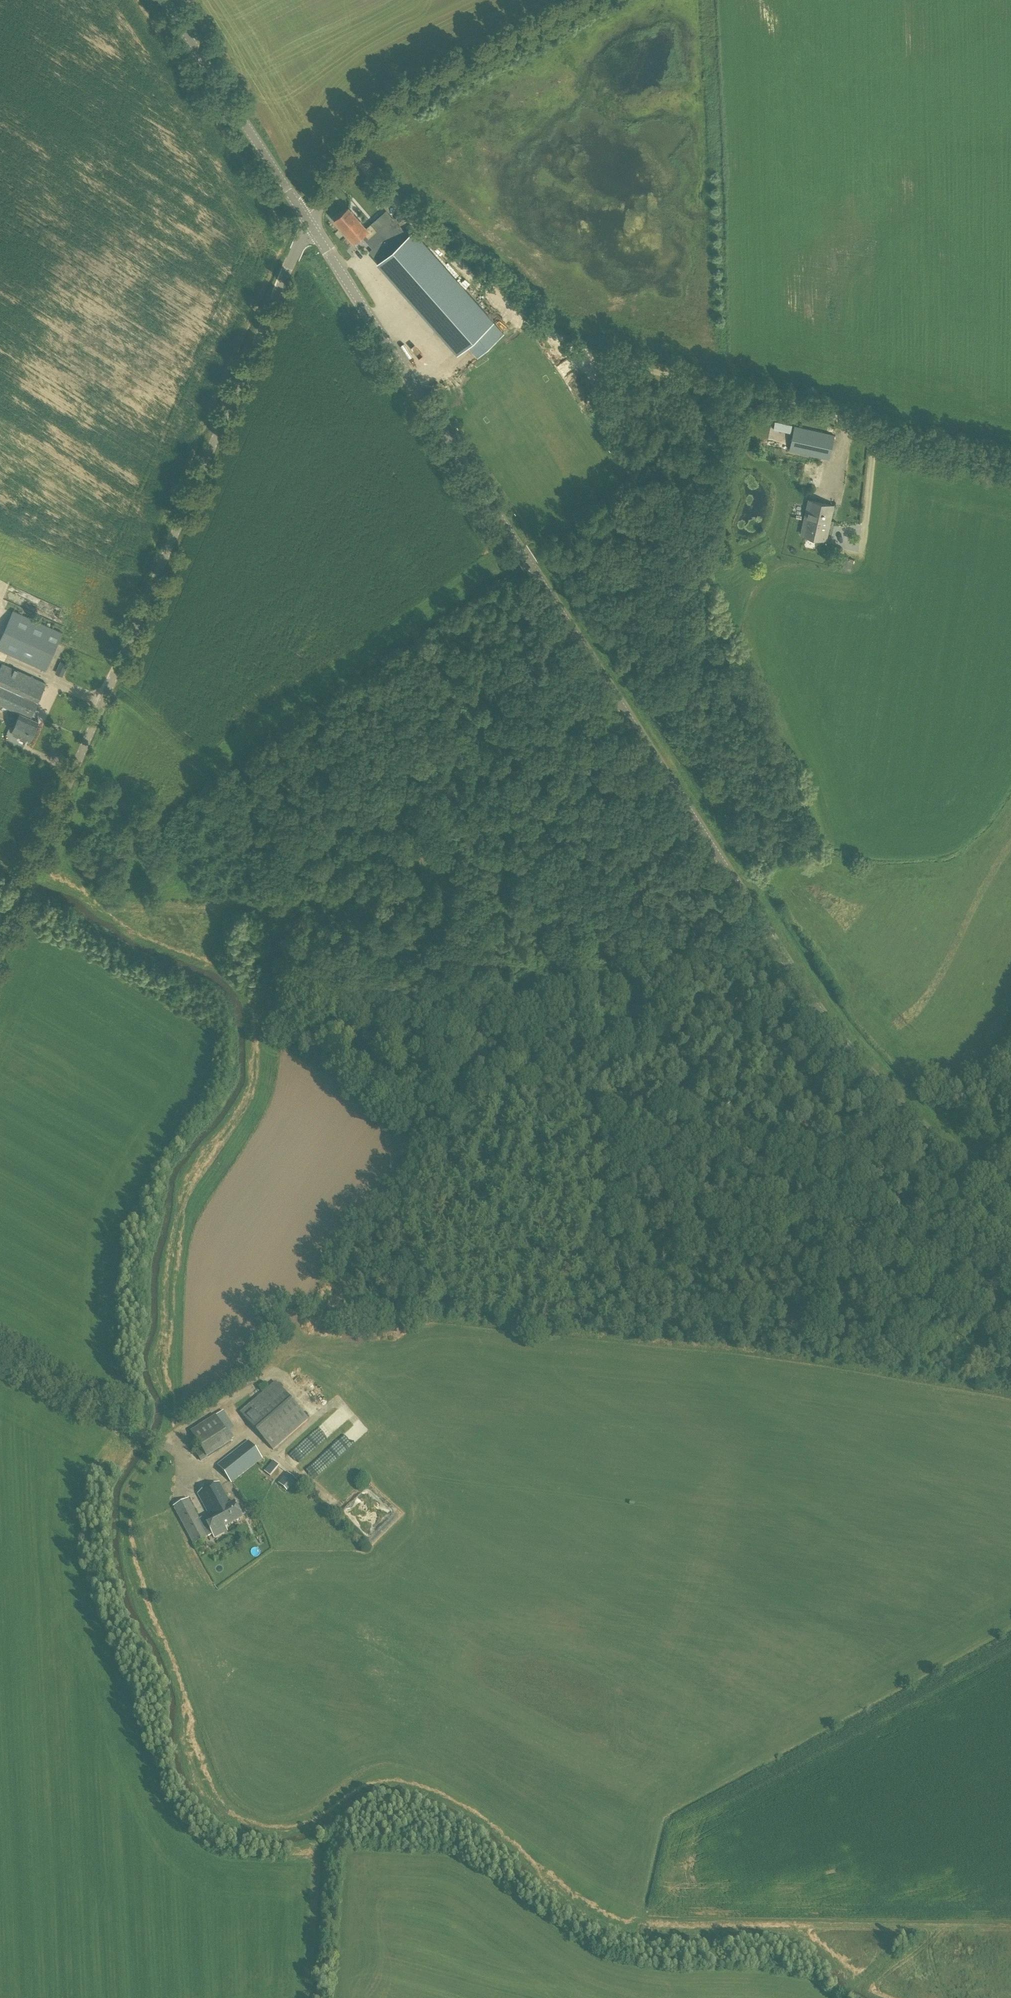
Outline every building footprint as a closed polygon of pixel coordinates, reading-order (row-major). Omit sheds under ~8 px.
[(362,234),(367,239),(367,241),(372,247),(374,247),(379,243),(387,252),(377,261),(458,352),(467,344),(478,356),(503,333),(413,230),(408,235),(391,217),(376,230),(371,223),(366,227),(349,207),(335,219),(354,241),(362,234)] [(505,327),(509,332),(517,326),(513,321),(505,327)] [(830,459),(835,435),(795,426),(790,450),(830,459)] [(825,539),(833,505),(810,500),(802,534),(825,539)] [(837,542),(843,542),(843,536),(847,536),(847,529),(837,529),(837,542)] [(854,571),(858,559),(849,557),(846,568),(854,571)] [(63,633),(13,610),(0,639),(0,649),(45,670),(63,633)] [(63,677),(68,664),(61,661),(55,673),(63,677)] [(2,664),(0,668),(0,704),(20,713),(12,730),(14,732),(13,735),(26,741),(28,738),(30,739),(39,721),(30,717),(46,683),(2,664)] [(274,1450),(309,1418),(275,1381),(240,1412),(274,1450)] [(201,1462),(233,1442),(232,1440),(234,1438),(219,1413),(191,1431),(200,1446),(194,1450),(201,1462)] [(232,1483),(263,1458),(248,1440),(217,1464),(232,1483)] [(273,1460),(264,1471),(270,1476),(279,1466),(273,1460)] [(287,1490),(296,1479),(288,1472),(279,1483),(287,1490)] [(231,1503),(219,1482),(198,1494),(209,1514),(201,1518),(189,1498),(173,1507),(193,1544),(208,1536),(213,1534),(215,1538),(227,1531),(225,1527),(243,1518),(234,1501),(231,1503)] [(375,1511),(367,1502),(362,1506),(358,1501),(348,1508),(355,1518),(361,1513),(365,1519),(375,1511)]
